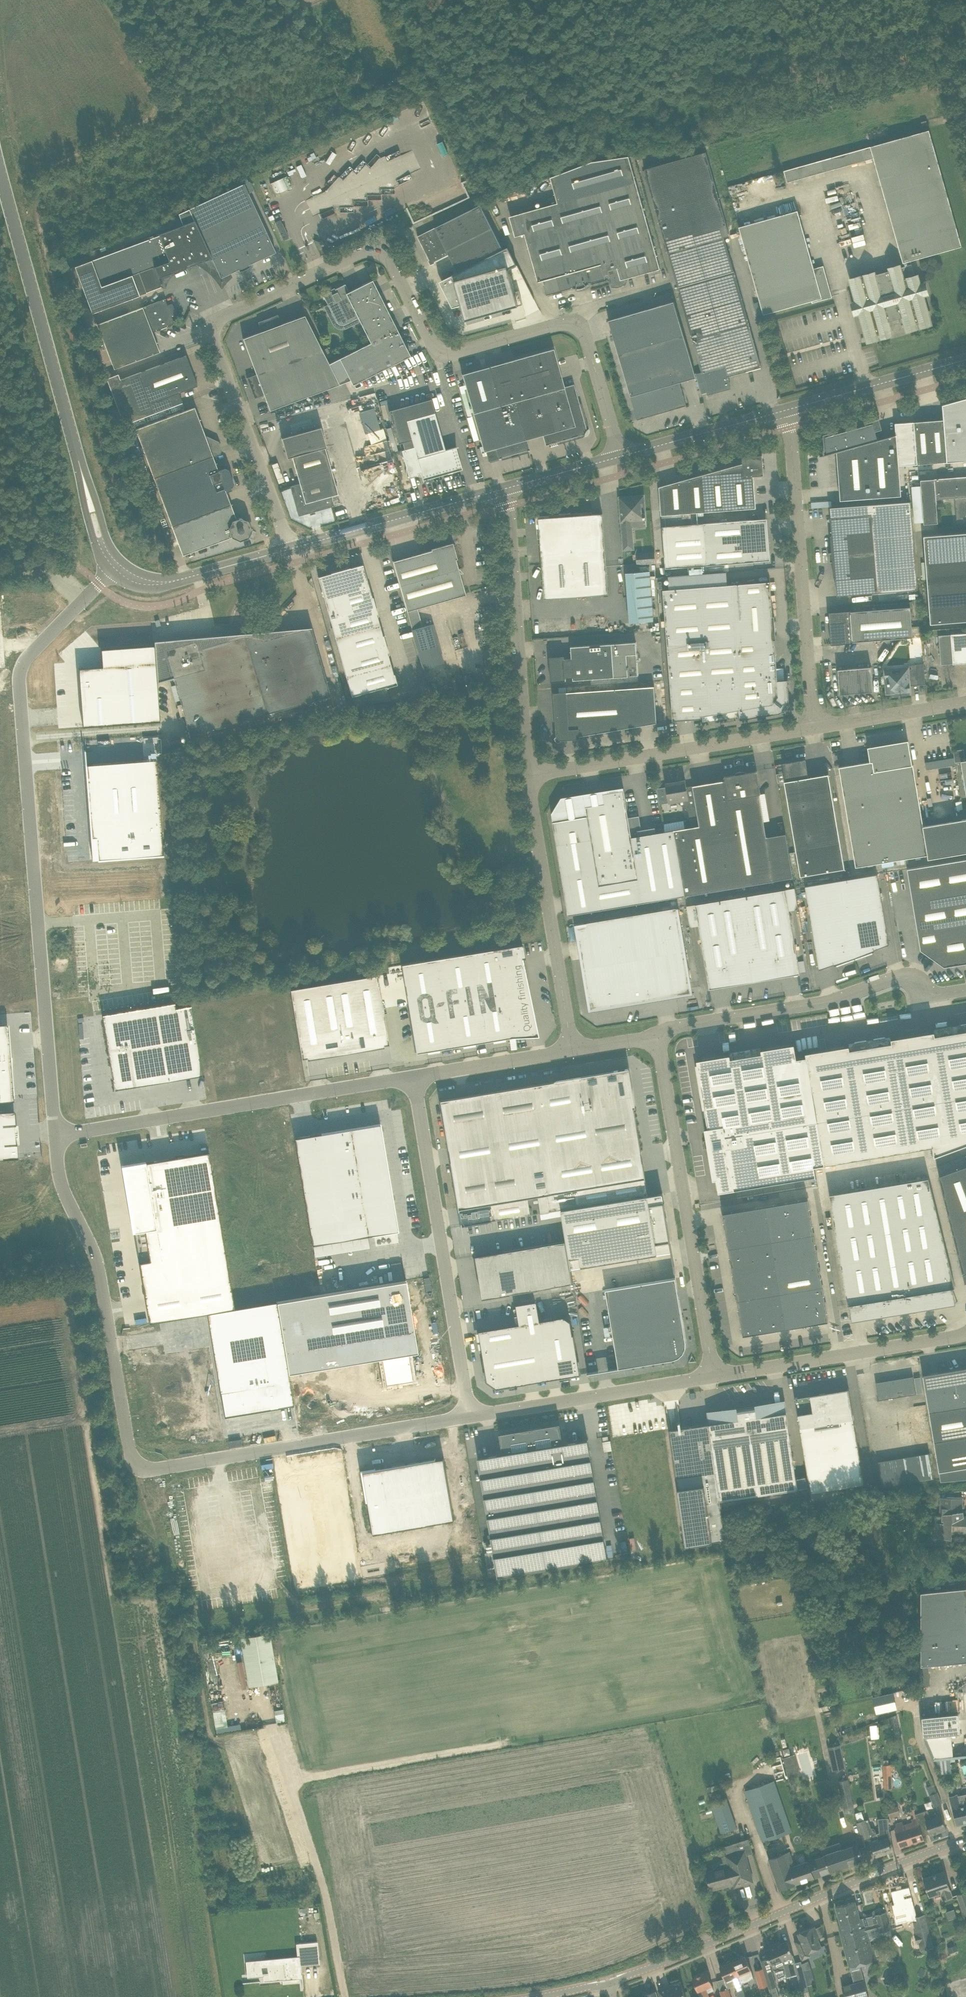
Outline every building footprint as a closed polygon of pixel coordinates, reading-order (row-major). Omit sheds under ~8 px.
[(870,146),(903,263),(911,260),(962,246),(929,130),(870,146)] [(644,169),(668,253),(724,237),(729,236),(705,152),(644,169)] [(840,155),(844,166),(854,163),(851,152),(840,155)] [(558,202),(519,213),(525,233),(536,272),(538,282),(544,280),(545,284),(544,284),(547,295),(572,288),(572,287),(572,286),(574,288),(575,288),(577,288),(577,287),(580,287),(583,286),(586,285),(586,286),(587,285),(588,284),(590,282),(605,278),(605,277),(609,276),(611,286),(611,287),(612,287),(613,287),(614,287),(616,287),(617,287),(618,287),(619,287),(620,286),(621,286),(622,285),(623,285),(624,284),(625,283),(626,282),(625,282),(624,279),(660,269),(657,259),(635,181),(629,156),(592,161),(550,177),(558,202)] [(812,163),(815,174),(825,172),(821,160),(812,163)] [(270,183),(275,194),(292,187),(287,176),(270,183)] [(243,183),(188,209),(211,257),(220,278),(238,269),(239,271),(241,271),(242,270),(244,270),(245,269),(247,268),(248,268),(249,266),(248,265),(275,252),(243,183)] [(426,232),(417,236),(429,260),(435,262),(449,254),(458,272),(503,250),(503,249),(499,241),(480,204),(426,232)] [(211,257),(188,209),(178,213),(183,224),(159,233),(159,234),(74,266),(92,313),(147,292),(146,292),(165,285),(165,284),(161,285),(158,277),(211,257)] [(797,210),(739,227),(761,305),(763,314),(811,301),(812,300),(807,281),(817,278),(816,278),(826,275),(823,265),(814,268),(797,210)] [(861,216),(847,219),(848,226),(838,228),(839,233),(860,229),(861,233),(852,235),(853,241),(865,238),(861,216)] [(280,220),(275,222),(283,240),(288,238),(287,236),(280,220)] [(841,247),(852,244),(850,236),(839,238),(841,247)] [(452,275),(440,281),(452,307),(461,305),(465,320),(522,305),(518,291),(515,292),(508,269),(517,264),(508,247),(503,249),(503,250),(458,272),(452,275)] [(927,310),(922,294),(926,293),(924,286),(921,287),(917,275),(915,276),(912,264),(900,268),(899,264),(887,267),(888,271),(876,274),(875,271),(848,278),(854,301),(853,302),(855,312),(859,311),(866,338),(891,331),(888,321),(892,320),(893,324),(900,322),(899,318),(903,317),(906,327),(921,323),(923,322),(924,321),(925,320),(926,319),(927,317),(927,316),(927,315),(928,314),(928,313),(928,312),(927,311),(927,310)] [(728,376),(761,367),(734,271),(678,287),(702,373),(708,394),(731,388),(730,382),(728,376)] [(346,293),(360,321),(370,342),(339,358),(350,380),(353,385),(410,356),(372,280),(349,292),(346,293)] [(346,328),(360,321),(346,293),(349,292),(345,284),(335,289),(337,293),(333,295),(331,291),(323,295),(327,304),(323,306),(333,324),(334,326),(335,327),(337,328),(338,328),(340,329),(342,329),(344,329),(346,328)] [(97,325),(114,369),(160,352),(152,332),(172,324),(173,321),(165,299),(97,325)] [(674,301),(608,320),(637,419),(686,405),(679,382),(696,377),(674,301)] [(350,380),(339,358),(328,363),(304,315),(281,324),(278,315),(258,322),(261,331),(243,338),(256,374),(247,378),(254,398),(264,395),(269,410),(350,380)] [(553,348),(489,366),(500,405),(515,401),(526,440),(527,440),(543,435),(545,445),(580,435),(585,426),(573,384),(564,387),(553,348)] [(197,386),(186,355),(120,379),(118,374),(106,378),(123,425),(173,406),(169,396),(197,386)] [(500,405),(489,366),(462,374),(483,452),(496,448),(499,458),(529,450),(527,440),(526,440),(515,401),(500,405)] [(914,422),(917,464),(965,460),(965,398),(950,402),(942,404),(944,419),(915,422),(914,422)] [(445,450),(431,399),(389,411),(398,443),(402,442),(404,449),(401,450),(406,467),(406,476),(408,476),(409,477),(417,475),(416,473),(420,472),(423,480),(423,479),(460,468),(454,447),(445,450)] [(374,406),(359,411),(365,433),(381,428),(374,406)] [(136,429),(154,478),(213,456),(219,453),(221,450),(218,442),(214,440),(208,443),(194,407),(136,429)] [(873,423),(825,436),(827,450),(827,454),(829,453),(829,454),(837,452),(840,500),(901,495),(899,465),(917,464),(914,422),(895,423),(896,435),(878,440),(873,423)] [(325,447),(326,447),(320,427),(281,438),(287,458),(292,457),(299,483),(290,486),(298,516),(333,506),(330,496),(337,494),(325,447)] [(754,476),(764,475),(762,455),(742,456),(743,463),(659,486),(661,515),(682,513),(691,513),(756,508),(754,476)] [(154,478),(172,526),(231,504),(225,489),(232,487),(233,483),(228,470),(225,468),(218,471),(213,456),(154,478)] [(921,480),(924,524),(928,523),(938,523),(936,499),(957,497),(958,510),(956,511),(956,519),(963,519),(963,517),(965,517),(965,476),(935,479),(921,480)] [(408,484),(402,486),(404,493),(410,491),(408,484)] [(633,528),(646,526),(644,495),(619,497),(623,550),(634,549),(633,528)] [(832,552),(829,552),(829,562),(832,561),(834,577),(836,577),(837,595),(847,595),(878,592),(877,583),(881,582),(886,573),(916,571),(911,500),(830,507),(832,536),(830,536),(832,552)] [(231,504),(172,526),(182,555),(231,537),(239,541),(248,538),(251,529),(248,521),(240,517),(236,519),(231,504)] [(539,518),(544,598),(608,594),(602,513),(539,518)] [(691,513),(682,513),(683,525),(692,524),(691,513)] [(754,560),(769,559),(767,538),(753,539),(751,519),(692,524),(683,525),(662,527),(666,568),(754,561),(754,560)] [(924,536),(927,578),(930,624),(965,621),(965,532),(924,536)] [(465,594),(455,559),(457,559),(452,543),(431,549),(431,550),(393,561),(407,611),(465,594)] [(649,552),(638,553),(639,568),(649,567),(649,552)] [(318,577),(351,696),(386,686),(386,687),(397,684),(394,673),(393,674),(387,655),(388,654),(383,635),(382,635),(377,616),(378,616),(372,596),(371,597),(362,564),(350,568),(349,567),(330,572),(330,573),(318,577)] [(626,572),(629,622),(653,621),(650,571),(626,572)] [(663,589),(673,720),(701,718),(701,716),(713,714),(715,720),(723,719),(722,712),(739,710),(740,719),(777,713),(780,713),(782,711),(788,703),(789,701),(789,699),(787,679),(777,680),(774,640),(776,640),(774,616),(773,616),(770,581),(663,589)] [(829,613),(829,614),(830,613),(832,643),(853,642),(853,641),(912,636),(910,606),(829,613)] [(412,629),(415,641),(436,635),(432,623),(412,629)] [(173,639),(154,641),(154,645),(157,683),(173,678),(184,715),(189,735),(330,696),(314,637),(311,627),(264,640),(244,636),(215,644),(213,636),(180,639),(180,640),(174,642),(173,639)] [(953,664),(965,663),(965,633),(951,634),(953,664)] [(638,676),(636,642),(571,646),(571,658),(564,658),(564,656),(549,657),(551,682),(566,680),(566,678),(573,677),(573,680),(638,676)] [(102,666),(78,668),(83,726),(160,721),(157,683),(154,645),(101,649),(102,666)] [(895,669),(885,670),(885,675),(887,693),(910,691),(910,686),(909,682),(918,681),(917,665),(907,665),(908,668),(895,669)] [(871,667),(838,669),(840,694),(873,691),(871,667)] [(554,693),(557,735),(561,740),(580,739),(579,736),(657,723),(654,686),(554,693)] [(908,748),(907,747),(907,746),(906,745),(905,745),(904,744),(903,744),(902,743),(901,744),(900,744),(898,744),(897,745),(897,746),(896,747),(896,749),(896,750),(889,750),(889,746),(875,748),(870,747),(870,745),(869,745),(872,761),(839,767),(856,866),(927,854),(928,858),(965,852),(965,819),(923,826),(913,764),(910,765),(908,748)] [(953,756),(929,762),(930,768),(955,762),(953,756)] [(155,759),(86,765),(91,838),(95,837),(97,859),(163,854),(155,759)] [(806,778),(805,772),(807,771),(805,759),(783,763),(786,781),(784,781),(801,876),(845,868),(828,774),(806,778)] [(774,880),(759,794),(761,794),(757,771),(745,773),(745,772),(745,771),(744,771),(743,770),(742,770),(740,770),(739,770),(738,771),(737,771),(736,772),(735,773),(736,773),(736,774),(724,776),(725,780),(693,785),(695,796),(699,825),(691,827),(685,828),(674,829),(674,830),(685,895),(774,880)] [(688,810),(691,827),(699,825),(695,796),(688,797),(685,780),(681,780),(681,779),(677,779),(673,780),(669,781),(673,780),(673,782),(665,783),(669,803),(677,801),(688,810)] [(584,817),(553,822),(557,844),(568,915),(685,895),(674,830),(665,831),(631,836),(625,800),(623,790),(615,791),(603,793),(603,794),(605,803),(586,806),(582,807),(584,817)] [(684,820),(664,823),(665,831),(674,830),(674,829),(685,828),(684,820)] [(921,949),(944,966),(965,963),(965,859),(907,868),(921,949)] [(844,899),(808,905),(819,969),(834,964),(834,966),(875,951),(874,949),(889,944),(877,873),(841,879),(844,899)] [(712,988),(712,986),(798,972),(798,973),(800,973),(786,890),(696,905),(710,988),(712,988)] [(579,938),(591,1008),(641,1000),(640,996),(690,988),(677,907),(587,922),(589,936),(579,938)] [(521,943),(401,964),(416,1052),(512,1036),(525,1035),(525,1034),(535,1032),(532,1017),(534,1017),(533,1012),(531,1013),(522,958),(524,957),(521,943)] [(377,975),(290,989),(301,1058),(389,1044),(377,975)] [(174,1002),(102,1014),(110,1066),(114,1086),(114,1089),(202,1075),(191,1005),(175,1007),(174,1002)] [(0,1024),(0,1101),(14,1100),(14,1096),(13,1096),(11,1071),(11,1059),(7,1060),(4,1024),(0,1024)] [(935,1035),(934,1031),(891,1038),(892,1042),(850,1049),(849,1045),(806,1052),(807,1056),(824,1164),(933,1146),(934,1156),(965,1144),(965,1030),(935,1035)] [(824,1164),(807,1056),(797,1058),(794,1043),(761,1049),(762,1053),(731,1058),(730,1054),(697,1059),(708,1127),(705,1128),(709,1150),(712,1150),(719,1191),(816,1175),(814,1166),(824,1164)] [(554,1081),(537,1084),(555,1193),(645,1178),(645,1179),(646,1179),(634,1108),(628,1068),(625,1069),(618,1070),(614,1071),(554,1081)] [(555,1193),(537,1084),(439,1100),(457,1211),(458,1210),(458,1209),(555,1193)] [(0,1111),(0,1159),(16,1158),(18,1158),(18,1157),(16,1157),(16,1145),(17,1144),(17,1143),(15,1144),(14,1134),(15,1134),(14,1134),(13,1125),(14,1125),(14,1124),(13,1110),(2,1111),(1,1111),(0,1111)] [(380,1124),(294,1138),(312,1244),(397,1230),(380,1124)] [(209,1152),(123,1166),(149,1322),(234,1308),(209,1152)] [(939,1176),(963,1276),(965,1275),(965,1166),(939,1176)] [(959,1302),(928,1177),(829,1194),(848,1304),(849,1304),(851,1319),(959,1302)] [(811,1207),(814,1207),(813,1189),(790,1190),(791,1199),(811,1198),(811,1207)] [(647,1196),(560,1210),(565,1240),(569,1259),(578,1257),(579,1267),(657,1255),(655,1245),(669,1242),(665,1218),(663,1218),(662,1211),(664,1210),(663,1203),(649,1206),(647,1196)] [(723,1213),(743,1335),(828,1321),(808,1199),(723,1213)] [(572,1283),(565,1240),(501,1251),(475,1255),(475,1257),(488,1256),(490,1268),(480,1270),(482,1282),(479,1283),(480,1285),(482,1284),(484,1295),(482,1296),(482,1298),(508,1293),(572,1283)] [(619,1368),(673,1359),(676,1358),(678,1357),(681,1356),(683,1354),(684,1351),(685,1349),(686,1346),(686,1344),(686,1341),(675,1277),(605,1289),(619,1368)] [(406,1281),(277,1302),(289,1374),(305,1371),(301,1350),(379,1337),(387,1385),(399,1383),(399,1381),(413,1378),(405,1332),(415,1331),(406,1281)] [(517,1324),(477,1330),(485,1381),(495,1388),(580,1374),(574,1334),(573,1334),(570,1321),(564,1316),(538,1320),(535,1300),(514,1304),(517,1324)] [(276,1301),(207,1313),(224,1416),(270,1408),(293,1405),(289,1381),(276,1301)] [(922,1375),(923,1375),(939,1471),(965,1467),(965,1367),(924,1374),(921,1374),(922,1375)] [(916,1393),(913,1376),(912,1376),(912,1378),(880,1383),(882,1398),(881,1398),(881,1399),(916,1393)] [(849,1388),(795,1397),(810,1494),(845,1489),(843,1479),(863,1475),(849,1388)] [(673,1448),(672,1449),(686,1544),(725,1539),(726,1539),(721,1508),(720,1500),(797,1489),(786,1412),(772,1414),(771,1402),(721,1410),(723,1421),(708,1423),(708,1424),(679,1430),(682,1447),(673,1448)] [(499,1433),(503,1453),(478,1457),(498,1577),(608,1558),(588,1439),(563,1443),(560,1423),(499,1433)] [(934,1477),(929,1453),(905,1457),(909,1481),(934,1477)] [(374,1469),(361,1471),(364,1493),(363,1493),(364,1494),(366,1500),(365,1500),(365,1501),(366,1501),(371,1533),(454,1519),(444,1457),(436,1458),(435,1458),(435,1459),(375,1469),(374,1468),(374,1469)] [(345,1476),(293,1485),(310,1587),(362,1578),(345,1476)] [(934,1538),(952,1538),(952,1532),(965,1533),(965,1516),(962,1516),(962,1512),(963,1511),(963,1510),(962,1511),(962,1497),(940,1497),(940,1515),(935,1515),(934,1538)] [(921,1592),(921,1665),(965,1661),(965,1588),(921,1592)] [(278,1681),(269,1632),(239,1637),(248,1686),(278,1681)] [(906,1689),(908,1698),(917,1696),(916,1687),(906,1689)] [(893,1692),(873,1697),(877,1713),(896,1708),(893,1692)] [(275,1709),(277,1721),(285,1720),(284,1709),(275,1709)] [(877,1715),(879,1720),(888,1717),(886,1712),(877,1715)] [(960,1732),(958,1713),(922,1716),(924,1736),(960,1732)] [(870,1725),(871,1738),(878,1737),(877,1724),(870,1725)] [(827,1747),(832,1770),(845,1767),(840,1744),(827,1747)] [(883,1764),(884,1789),(892,1788),(891,1770),(895,1769),(894,1764),(883,1764)] [(837,1781),(844,1813),(855,1811),(848,1779),(837,1781)] [(744,1790),(762,1842),(792,1832),(774,1780),(744,1790)] [(941,1803),(937,1792),(934,1784),(927,1787),(929,1794),(934,1806),(941,1803)] [(958,1795),(958,1794),(949,1796),(957,1825),(965,1823),(965,1794),(957,1796),(957,1795),(958,1795)] [(726,1796),(710,1802),(721,1833),(722,1832),(737,1827),(726,1796)] [(887,1808),(890,1818),(900,1815),(897,1805),(887,1808)] [(915,1814),(916,1817),(917,1817),(918,1825),(919,1824),(922,1832),(929,1829),(931,1834),(946,1829),(941,1814),(931,1818),(928,1809),(915,1814)] [(871,1842),(873,1846),(876,1855),(891,1850),(887,1838),(891,1837),(889,1830),(888,1817),(877,1818),(879,1832),(876,1833),(879,1840),(871,1842)] [(917,1817),(916,1817),(911,1819),(912,1821),(903,1824),(902,1821),(895,1823),(896,1826),(893,1827),(900,1847),(924,1839),(922,1832),(919,1824),(918,1825),(917,1817)] [(857,1823),(862,1838),(870,1835),(865,1820),(857,1823)] [(706,1870),(709,1880),(711,1889),(734,1883),(735,1886),(753,1881),(746,1855),(753,1853),(749,1838),(724,1846),(726,1854),(725,1855),(728,1864),(706,1870)] [(822,1854),(810,1859),(813,1867),(816,1876),(863,1860),(859,1850),(857,1843),(841,1848),(840,1845),(839,1842),(820,1849),(821,1852),(822,1854)] [(768,1858),(779,1889),(814,1877),(808,1860),(795,1864),(790,1851),(768,1858)] [(940,1893),(942,1900),(953,1896),(944,1871),(923,1878),(929,1897),(940,1893)] [(906,1884),(887,1890),(891,1903),(889,1903),(896,1923),(916,1916),(906,1884)] [(963,1915),(965,1915),(965,1891),(956,1894),(963,1915)] [(867,1931),(880,1927),(881,1931),(889,1929),(887,1921),(879,1923),(878,1923),(865,1926),(862,1918),(860,1918),(855,1901),(836,1906),(840,1923),(838,1924),(841,1934),(850,1967),(875,1960),(867,1931)] [(876,1914),(878,1923),(879,1923),(887,1921),(885,1912),(876,1914)] [(917,1934),(915,1934),(917,1943),(919,1943),(921,1950),(933,1947),(928,1925),(927,1925),(918,1928),(919,1933),(917,1934)] [(794,1940),(803,1959),(811,1956),(809,1951),(822,1946),(818,1938),(820,1938),(816,1930),(815,1931),(813,1926),(797,1933),(800,1938),(794,1940)] [(785,1968),(784,1968),(787,1976),(797,1974),(801,1992),(809,1990),(801,1961),(795,1962),(793,1956),(787,1940),(780,1943),(779,1941),(775,1943),(783,1961),(785,1968)] [(317,1941),(298,1943),(300,1964),(318,1962),(318,1963),(319,1963),(317,1941)] [(761,1960),(769,1988),(776,1986),(772,1969),(772,1968),(774,1970),(778,1968),(782,1970),(784,1968),(785,1968),(783,1961),(775,1943),(770,1945),(771,1947),(764,1950),(768,1958),(761,1960)] [(947,1948),(950,1956),(958,1953),(955,1945),(947,1948)] [(733,1961),(732,1961),(738,1975),(742,1983),(754,1978),(751,1969),(745,1955),(739,1958),(738,1956),(732,1959),(733,1961)] [(267,1961),(254,1962),(255,1972),(254,1972),(254,1974),(263,1973),(263,1975),(263,1981),(268,1980),(282,1979),(282,1983),(299,1982),(299,1978),(297,1958),(267,1961)] [(719,1966),(726,1981),(732,1978),(737,1990),(735,1991),(737,1996),(746,1996),(744,1991),(743,1988),(742,1983),(738,1975),(732,1961),(731,1961),(730,1960),(726,1962),(726,1964),(719,1966)] [(768,1985),(762,1968),(754,1970),(759,1988),(768,1985)] [(692,1978),(700,1996),(706,1996),(709,1996),(706,1988),(713,1985),(707,1972),(692,1978)] [(845,1996),(869,1996),(865,1980),(842,1986),(845,1996)] [(681,1984),(680,1984),(678,1983),(674,1984),(674,1986),(666,1989),(665,1987),(658,1989),(660,1996),(685,1996),(681,1984)] [(776,1986),(769,1988),(772,1996),(775,1996),(779,1996),(776,1986)] [(721,1996),(731,1996),(728,1987),(719,1990),(721,1996)]
